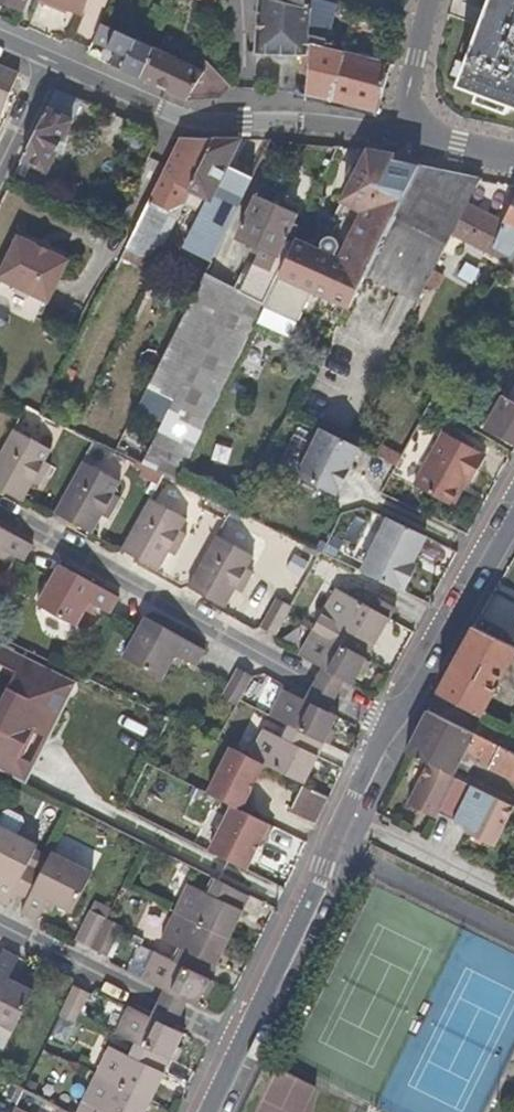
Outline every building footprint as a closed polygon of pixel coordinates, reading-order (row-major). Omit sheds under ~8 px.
[(81,15),(87,0),(37,0),(36,2),(52,8),(55,5),(65,9),(81,15)] [(305,62),(306,44),(298,42),(304,12),(299,11),(302,0),(256,0),(252,59),(305,62)] [(372,109),(385,62),(335,50),(325,47),(321,47),(333,5),(316,0),(307,0),(304,12),(298,42),(306,44),(305,62),(304,92),(372,109)] [(468,73),(513,90),(513,0),(496,0),(468,73)] [(63,14),(65,9),(55,5),(52,8),(63,14)] [(121,70),(145,80),(158,49),(152,46),(102,25),(94,44),(125,58),(121,70)] [(325,47),(335,50),(338,38),(328,36),(325,47)] [(381,56),(386,58),(390,44),(385,43),(381,56)] [(214,89),(216,86),(217,80),(209,77),(209,72),(158,49),(145,80),(182,96),(226,97),(227,96),(214,89)] [(16,72),(0,65),(0,112),(10,88),(16,72)] [(468,73),(463,89),(483,96),(513,108),(513,90),(468,73)] [(86,101),(58,89),(23,161),(50,174),(86,101)] [(483,96),(480,105),(510,116),(513,109),(513,108),(483,96)] [(241,138),(180,136),(121,248),(151,263),(182,204),(189,191),(207,200),(201,213),(185,244),(184,246),(209,260),(238,205),(212,193),(217,185),(242,198),(252,177),(227,163),(241,138)] [(308,290),(346,309),(365,270),(420,160),(394,153),(393,148),(367,146),(329,220),(330,227),(326,229),(317,247),(295,235),(262,303),(294,319),(308,290)] [(365,270),(415,295),(445,237),(464,201),(478,174),(420,160),(365,270)] [(189,191),(182,204),(201,213),(207,200),(189,191)] [(445,237),(501,265),(513,243),(513,195),(499,220),(464,201),(445,237)] [(239,291),(262,303),(295,235),(299,226),(289,221),(292,212),(254,198),(237,237),(260,247),(239,291)] [(0,270),(0,277),(46,301),(67,258),(18,234),(0,270)] [(199,279),(203,272),(209,260),(184,246),(185,244),(175,239),(170,252),(192,265),(188,273),(199,279)] [(501,265),(497,272),(513,282),(513,243),(501,265)] [(196,285),(113,446),(164,471),(172,476),(253,322),(262,303),(239,291),(203,272),(199,279),(196,285)] [(262,303),(253,322),(285,338),(294,319),(262,303)] [(84,320),(78,331),(87,337),(93,324),(84,320)] [(513,447),(513,381),(502,400),(498,398),(481,431),(513,447)] [(339,467),(352,440),(342,435),(317,422),(294,470),(332,488),(342,470),(339,467)] [(0,454),(0,486),(24,499),(35,479),(42,482),(53,463),(47,460),(54,447),(16,426),(0,454)] [(441,428),(409,480),(446,503),(462,478),(466,480),(482,454),(441,428)] [(84,459),(55,509),(71,518),(94,531),(104,512),(111,516),(123,495),(116,492),(122,480),(84,459)] [(151,495),(122,547),(137,556),(160,569),(172,548),(178,552),(190,533),(182,529),(189,516),(151,495)] [(384,580),(404,590),(414,563),(410,559),(421,534),(386,515),(360,568),(384,580)] [(0,526),(0,552),(3,546),(12,552),(22,558),(30,542),(0,526)] [(189,584),(203,592),(228,605),(238,585),(245,589),(256,569),(250,566),(257,553),(218,532),(189,584)] [(0,552),(0,556),(7,559),(12,552),(3,546),(0,552)] [(284,568),(302,577),(310,560),(293,551),(284,568)] [(116,596),(59,562),(51,574),(36,601),(78,625),(86,609),(90,601),(97,606),(108,611),(116,596)] [(312,626),(366,656),(390,615),(369,605),(335,587),(312,626)] [(369,605),(390,615),(397,603),(377,592),(369,605)] [(275,631),(287,611),(291,603),(277,595),(261,625),(275,631)] [(90,601),(86,609),(93,613),(97,606),(90,601)] [(203,649),(143,615),(137,627),(122,654),(162,677),(171,661),(175,654),(183,658),(195,665),(203,649)] [(471,625),(437,692),(480,714),(495,687),(491,685),(494,676),(498,677),(513,648),(513,647),(471,625)] [(297,650),(352,681),(366,656),(312,626),(297,650)] [(15,674),(8,688),(61,713),(80,677),(0,638),(0,665),(15,674)] [(175,654),(171,661),(179,664),(183,658),(175,654)] [(237,699),(250,674),(236,667),(227,683),(221,695),(235,702),(237,699)] [(335,714),(282,687),(268,714),(290,724),(323,740),(335,714)] [(61,713),(8,688),(0,704),(0,773),(13,779),(21,763),(8,756),(24,724),(38,730),(50,736),(61,713)] [(427,711),(406,750),(429,760),(427,763),(451,776),(459,759),(513,786),(513,755),(427,711)] [(8,756),(21,763),(38,730),(24,724),(8,756)] [(301,783),(323,740),(290,724),(283,737),(262,727),(247,758),(260,764),(298,782),(301,783)] [(25,785),(50,736),(38,730),(21,763),(13,779),(25,785)] [(233,807),(237,810),(260,764),(247,758),(228,748),(205,793),(233,807)] [(429,760),(406,750),(405,753),(427,763),(429,760)] [(451,776),(427,763),(406,802),(433,816),(437,811),(468,827),(466,833),(492,845),(512,807),(451,776)] [(326,796),(301,783),(298,782),(280,819),(308,833),(326,796)] [(210,853),(242,869),(257,839),(261,841),(269,825),(237,810),(233,807),(210,853)] [(14,835),(23,819),(3,808),(0,814),(0,828),(14,835)] [(3,906),(34,845),(14,835),(0,828),(0,904),(3,906)] [(88,872),(49,852),(17,913),(35,921),(41,909),(45,901),(53,905),(68,913),(88,872)] [(226,940),(246,896),(214,880),(205,898),(183,886),(170,912),(226,940)] [(49,913),(53,905),(45,901),(41,909),(49,913)] [(89,948),(103,919),(89,912),(73,941),(89,948)] [(206,981),(226,940),(170,912),(156,940),(179,952),(173,965),(206,981)] [(119,927),(103,919),(89,948),(104,955),(114,936),(119,927)] [(8,1030),(28,991),(13,983),(5,978),(8,971),(15,958),(0,951),(0,1026),(8,1030)] [(137,979),(194,1008),(206,981),(173,965),(150,954),(137,979)] [(5,978),(13,983),(17,975),(8,971),(5,978)] [(85,994),(70,986),(55,1016),(71,1024),(75,1015),(85,994)] [(179,1034),(124,1006),(112,1033),(133,1043),(166,1059),(179,1034)] [(106,1047),(92,1075),(146,1102),(166,1059),(133,1043),(127,1057),(106,1047)] [(73,1111),(141,1111),(146,1102),(92,1075),(73,1111)]
